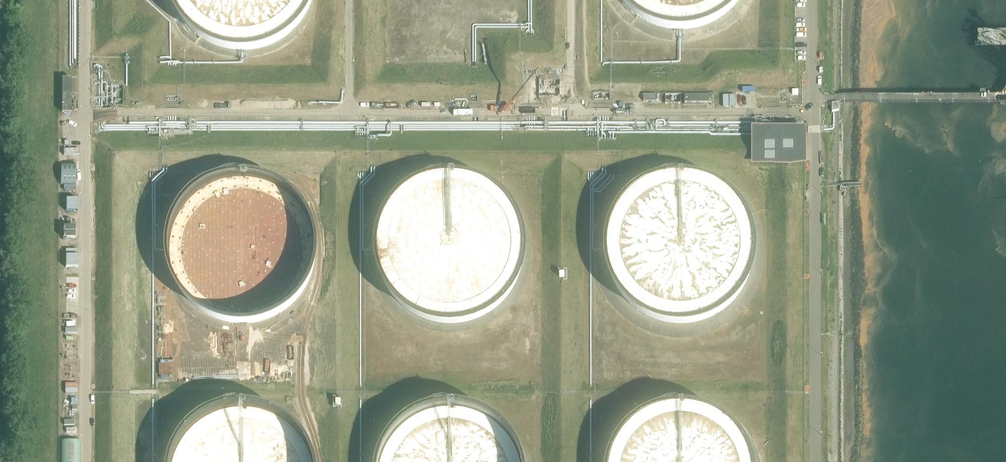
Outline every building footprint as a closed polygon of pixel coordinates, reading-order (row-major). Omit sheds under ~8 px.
[(311,8),(313,0),(176,0),(183,14),(200,31),(222,41),(246,45),(271,40),(294,27),(311,8)] [(632,9),(654,22),(679,27),(703,24),(725,14),(739,0),(625,0),(632,9)] [(71,78),(62,78),(61,113),(71,113),(71,78)] [(712,100),(712,95),(685,94),(685,101),(685,103),(712,103),(712,100)] [(807,127),(752,127),(752,164),(807,164),(807,127)] [(76,185),(76,163),(60,162),(60,185),(76,185)] [(501,304),(519,284),(529,259),(530,233),(523,207),(507,186),(485,171),(459,164),(432,167),(409,177),(391,193),(378,215),(373,240),(376,265),(387,287),(405,306),(427,317),(452,321),(478,317),(501,304)] [(294,302),(311,282),(320,258),(321,232),(313,207),(297,186),(276,172),(250,165),(224,167),(201,178),(183,194),(171,216),(166,241),(169,266),(181,288),(198,306),(221,317),(246,320),(271,315),(294,302)] [(733,302),(749,283),(759,259),(759,233),(752,208),(736,188),(715,174),(690,167),(664,169),(641,179),(623,196),(611,217),(607,242),(610,266),(621,288),(639,306),(661,317),(685,320),(710,315),(733,302)] [(78,200),(66,200),(66,211),(78,211),(78,200)] [(322,459),(313,434),(297,414),(275,401),(249,395),(224,399),(202,409),(184,427),(173,448),(171,461),(322,461),(322,459)] [(759,461),(750,436),(734,416),(712,403),(686,397),(661,400),(638,411),(620,428),(609,450),(607,461),(759,461)] [(521,439),(505,419),(483,404),(458,398),(432,401),(410,411),(392,427),(381,448),(378,461),(528,461),(521,439)] [(61,441),(61,461),(79,461),(80,441),(61,441)]
